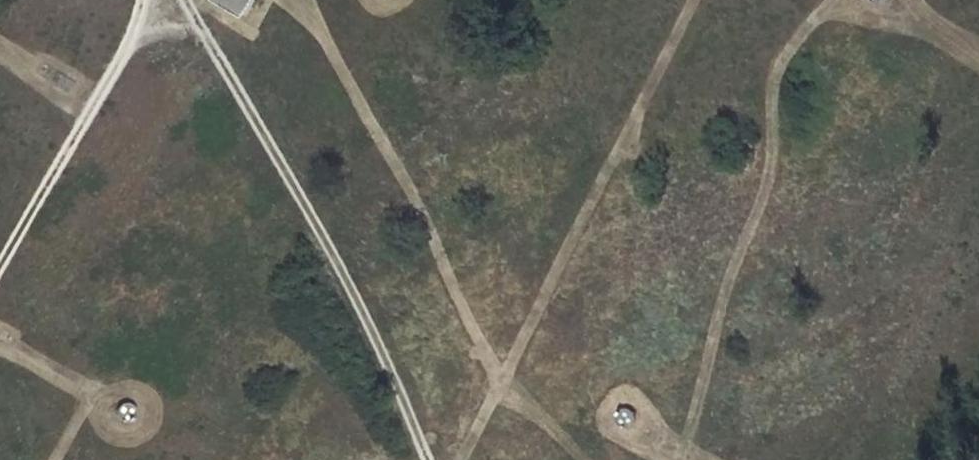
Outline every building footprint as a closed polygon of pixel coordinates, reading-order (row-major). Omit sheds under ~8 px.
[(246,15),(255,0),(221,0),(246,15)]
